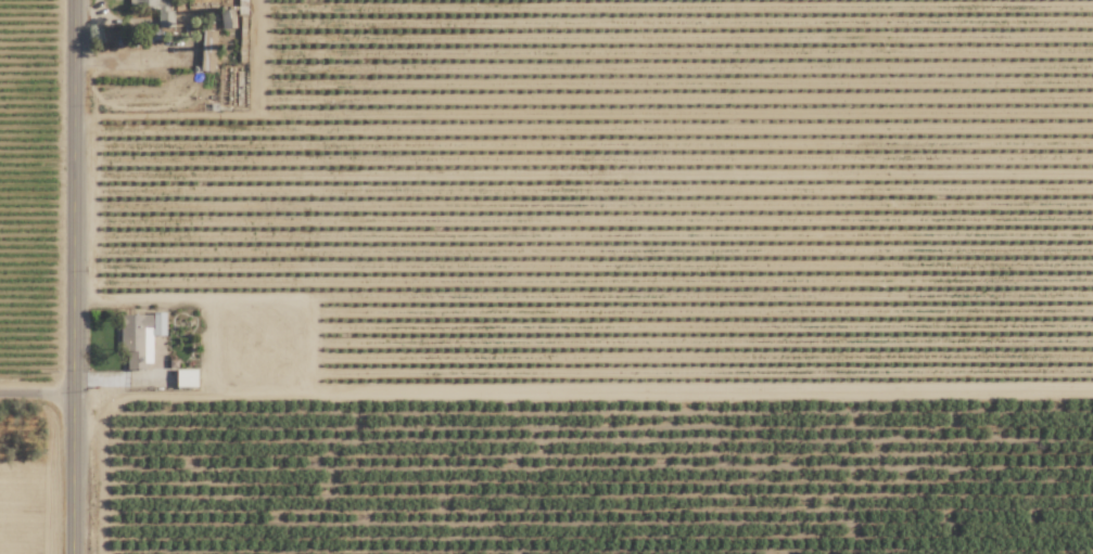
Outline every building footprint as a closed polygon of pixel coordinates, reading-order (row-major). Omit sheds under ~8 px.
[(129,9),(157,8),(158,28),(171,28),(170,0),(160,1),(160,0),(129,0),(129,9)] [(247,14),(246,0),(238,0),(238,14),(247,14)] [(216,31),(202,31),(201,71),(214,72),(216,31)] [(165,314),(121,315),(121,370),(150,370),(149,336),(165,336),(165,314)] [(197,370),(176,370),(176,387),(196,388),(197,370)]
